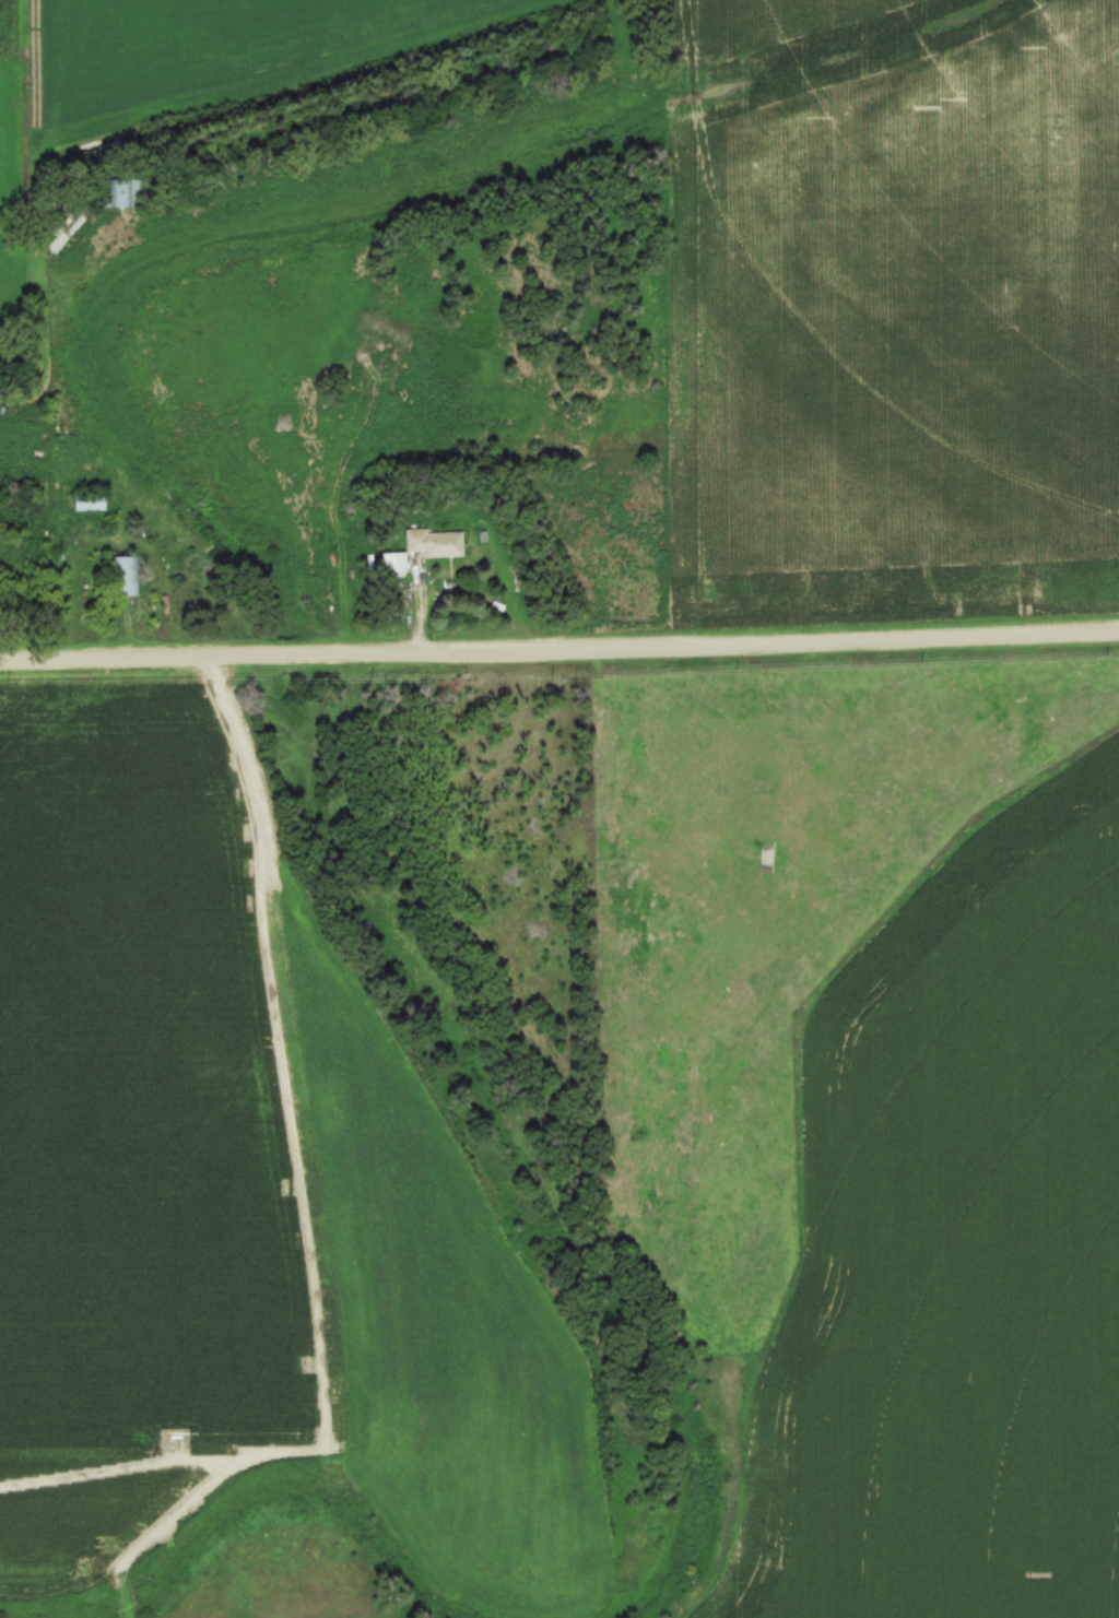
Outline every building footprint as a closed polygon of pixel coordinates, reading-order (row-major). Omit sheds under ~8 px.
[(101,178),(140,177),(141,204),(102,204),(101,178)] [(75,493),(106,492),(106,509),(76,510),(75,493)] [(405,529),(428,528),(428,533),(462,532),(463,555),(423,556),(423,550),(407,550),(405,529)] [(381,552),(402,551),(403,572),(381,574),(381,552)] [(109,555),(140,554),(141,598),(111,599),(109,555)]
